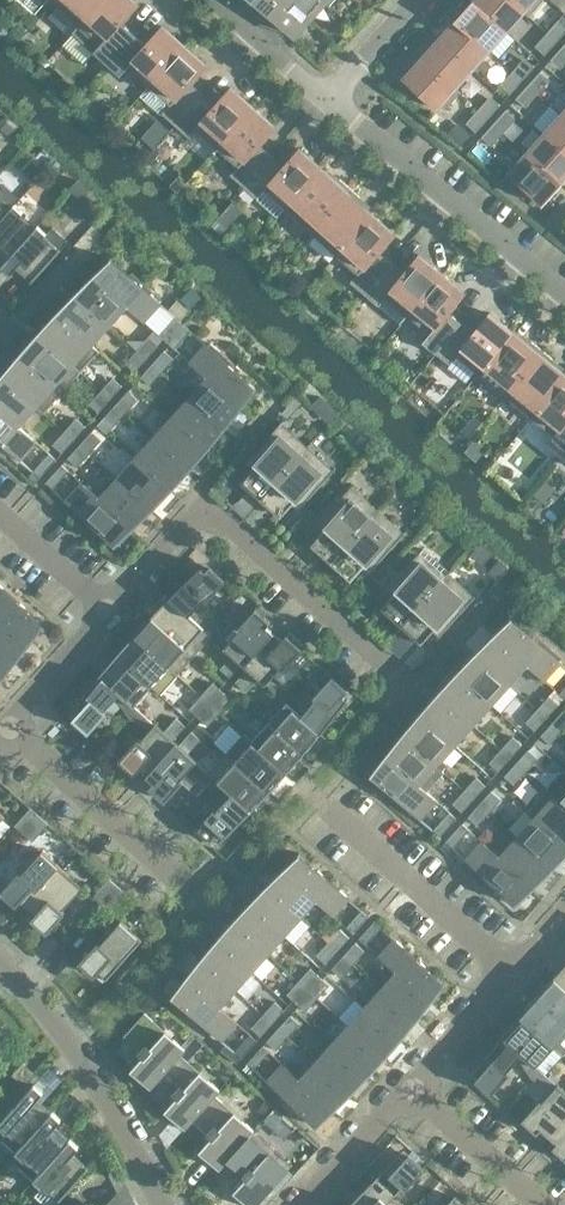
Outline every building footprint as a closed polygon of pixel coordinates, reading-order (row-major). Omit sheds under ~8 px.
[(55,2),(80,25),(101,0),(56,0),(55,2)] [(135,32),(123,22),(139,4),(135,0),(101,0),(80,25),(73,33),(107,64),(135,32)] [(290,33),(319,0),(253,0),(290,33)] [(511,0),(473,0),(473,1),(507,31),(523,12),(529,16),(511,0)] [(529,16),(543,0),(511,0),(529,16)] [(507,31),(473,1),(456,20),(489,50),(507,31)] [(564,32),(564,24),(559,19),(547,32),(557,41),(564,32)] [(489,50),(456,20),(438,39),(472,69),(489,50)] [(147,43),(135,32),(107,64),(120,76),(128,67),(149,86),(185,45),(163,25),(147,43)] [(545,55),(557,41),(547,32),(535,46),(545,55)] [(472,69),(438,39),(421,58),(460,93),(460,92),(456,88),(472,69)] [(185,45),(149,86),(169,104),(162,113),(176,125),(203,94),(191,83),(207,65),(185,45)] [(564,63),(564,48),(563,46),(550,60),(560,69),(564,63)] [(522,80),(535,66),(525,57),(512,71),(522,80)] [(460,93),(421,58),(403,78),(437,108),(440,105),(445,109),(460,93)] [(510,93),(522,80),(512,71),(500,84),(510,93)] [(538,94),(550,80),(540,71),(528,85),(538,94)] [(526,107),(538,94),(528,85),(516,98),(526,107)] [(215,105),(203,94),(176,125),(189,137),(196,129),(217,148),(253,106),(231,87),(215,105)] [(488,118),(500,104),(490,96),(478,109),(488,118)] [(253,106),(217,148),(238,166),(230,174),(244,187),(272,155),(260,144),(276,126),(253,106)] [(476,132),(488,118),(478,109),(466,123),(476,132)] [(504,132),(516,118),(506,109),(494,123),(504,132)] [(544,133),(564,152),(564,117),(561,114),(544,133)] [(491,146),(504,132),(494,123),(481,137),(491,146)] [(527,153),(561,183),(564,178),(564,152),(544,133),(527,153)] [(284,166),(272,155),(244,187),(257,198),(265,190),(286,209),(322,167),(300,148),(284,166)] [(527,153),(503,179),(525,198),(531,192),(543,203),(561,183),(527,153)] [(337,181),(322,167),(286,209),(311,232),(350,187),(340,178),(337,181)] [(15,205),(15,204),(20,198),(5,184),(0,190),(0,221),(15,205)] [(350,187),(311,232),(337,255),(373,213),(359,200),(362,197),(350,187)] [(7,259),(8,259),(39,226),(38,225),(36,227),(21,214),(23,212),(15,205),(0,221),(0,252),(7,259)] [(373,213),(337,255),(357,273),(350,281),(365,294),(391,262),(379,252),(395,234),(373,213)] [(8,259),(7,259),(1,265),(10,274),(16,267),(32,281),(69,241),(52,226),(47,233),(39,226),(8,259)] [(404,273),(391,262),(365,294),(379,306),(386,298),(408,315),(442,273),(419,254),(404,273)] [(93,274),(126,304),(143,320),(159,301),(162,298),(132,272),(128,276),(121,270),(123,268),(111,257),(93,274)] [(442,273),(408,315),(429,333),(422,341),(436,353),(462,321),(450,311),(465,292),(442,273)] [(126,304),(93,274),(76,293),(75,293),(74,293),(108,324),(126,304)] [(108,324),(74,293),(74,294),(75,295),(58,314),(56,312),(55,313),(90,344),(108,324)] [(475,331),(462,321),(436,353),(450,365),(457,356),(479,374),(485,367),(513,331),(490,312),(475,331)] [(90,344),(55,313),(55,314),(56,315),(39,334),(37,333),(80,372),(81,371),(72,364),(90,344)] [(184,323),(177,316),(160,335),(167,342),(184,323)] [(191,329),(184,323),(167,342),(175,348),(191,329)] [(529,344),(513,331),(485,367),(504,382),(498,390),(505,395),(543,350),(531,340),(529,344)] [(80,372),(37,333),(36,334),(38,335),(21,354),(19,353),(19,354),(62,392),(80,372)] [(149,337),(137,350),(147,358),(158,345),(149,337)] [(240,369),(224,354),(222,357),(208,345),(192,363),(208,379),(209,378),(242,407),(257,388),(245,378),(243,379),(236,373),(240,369)] [(135,371),(147,358),(137,350),(126,363),(135,371)] [(174,359),(164,350),(152,363),(162,372),(174,359)] [(505,395),(531,417),(564,377),(564,374),(551,362),(554,359),(543,350),(505,395)] [(62,392),(19,354),(18,354),(20,356),(3,375),(2,374),(44,413),(62,392)] [(150,385),(162,372),(152,363),(141,376),(150,385)] [(2,374),(1,375),(2,376),(0,378),(0,410),(18,425),(35,406),(43,413),(44,413),(2,374)] [(110,399),(122,386),(113,377),(101,390),(110,399)] [(531,417),(553,435),(546,444),(560,455),(564,449),(564,377),(531,417)] [(209,378),(208,379),(191,398),(225,428),(225,427),(242,407),(209,378)] [(99,412),(110,399),(101,390),(89,403),(99,412)] [(137,400),(128,391),(116,404),(125,412),(137,400)] [(225,428),(191,398),(173,418),(207,449),(208,448),(206,447),(223,428),(224,429),(225,428)] [(114,425),(125,412),(116,404),(104,417),(114,425)] [(0,410),(0,443),(1,442),(18,458),(34,439),(18,425),(0,410)] [(76,418),(64,431),(74,439),(86,427),(76,418)] [(207,449),(173,418),(155,439),(188,468),(205,448),(207,450),(207,449)] [(247,487),(261,499),(309,444),(307,446),(282,423),(284,422),(283,420),(244,464),(245,465),(247,464),(252,469),(241,481),(242,482),(247,477),(252,481),(247,487)] [(62,453),(74,439),(64,431),(53,444),(62,453)] [(101,440),(91,432),(80,444),(89,453),(101,440)] [(188,468),(155,439),(136,459),(169,489),(188,468)] [(77,466),(89,453),(80,444),(68,457),(77,466)] [(309,444),(261,499),(274,511),(279,505),(284,510),(279,515),(281,516),(292,504),(297,509),(296,511),(297,512),(336,468),(335,467),(333,469),(308,447),(310,445),(309,444)] [(49,453),(33,471),(40,478),(56,459),(49,453)] [(169,489),(136,459),(118,479),(152,509),(152,508),(169,489)] [(69,470),(62,464),(45,482),(53,489),(69,470)] [(118,479),(101,499),(100,499),(133,529),(151,509),(152,510),(152,509),(118,479)] [(100,499),(101,499),(84,484),(67,502),(85,518),(82,521),(94,532),(99,527),(105,533),(104,535),(116,546),(133,529),(100,499)] [(318,550),(331,562),(380,508),(379,507),(378,509),(353,487),(355,485),(353,484),(314,527),(316,528),(317,527),(323,532),(312,544),(313,545),(318,540),(322,544),(318,550)] [(380,508),(331,562),(345,574),(349,569),(354,573),(350,578),(351,580),(362,567),(368,572),(366,574),(368,575),(406,531),(405,530),(404,532),(379,510),(381,508),(380,508)] [(387,590),(393,595),(382,607),(383,609),(388,603),(393,608),(388,613),(402,625),(450,571),(450,570),(440,580),(422,564),(424,562),(423,561),(421,563),(416,558),(418,556),(417,555),(385,590),(386,591),(387,590)] [(200,566),(169,597),(207,631),(215,622),(194,611),(205,598),(207,600),(225,580),(210,566),(206,571),(200,566)] [(450,571),(402,625),(415,637),(420,632),(425,636),(420,641),(421,643),(433,630),(438,635),(437,637),(438,638),(477,595),(476,593),(474,595),(449,573),(451,571),(450,571)] [(31,642),(45,624),(33,614),(31,615),(24,610),(26,608),(0,584),(0,614),(31,642)] [(212,636),(207,631),(169,597),(157,610),(160,612),(155,618),(152,615),(151,616),(195,655),(212,636)] [(239,630),(228,642),(215,622),(207,631),(212,636),(224,646),(223,648),(232,655),(242,664),(272,630),(267,626),(271,621),(255,608),(237,628),(239,630)] [(16,661),(16,660),(31,642),(0,614),(0,647),(16,661)] [(195,655),(151,616),(140,629),(143,632),(138,637),(135,634),(134,635),(177,675),(195,655)] [(494,633),(527,662),(526,663),(545,680),(564,659),(562,657),(532,630),(528,635),(521,629),(523,627),(511,616),(494,633)] [(527,662),(494,633),(475,653),(508,683),(526,663),(527,662)] [(177,675),(134,635),(123,648),(126,651),(121,656),(118,653),(117,655),(152,686),(168,668),(177,675)] [(247,669),(257,677),(265,685),(266,684),(278,695),(284,699),(291,691),(270,680),(281,667),(283,669),(301,649),(286,635),(282,639),(277,635),(247,669)] [(14,661),(15,662),(16,661),(0,647),(0,677),(14,661)] [(508,683),(475,653),(457,673),(490,703),(508,683)] [(152,686),(117,655),(106,667),(108,670),(103,675),(101,673),(100,674),(134,706),(152,686)] [(229,677),(242,664),(232,655),(220,668),(229,677)] [(257,677),(247,669),(235,682),(245,690),(257,677)] [(490,703),(457,673),(439,694),(472,723),(490,703)] [(78,713),(74,718),(89,732),(107,712),(105,710),(116,697),(130,717),(137,709),(134,706),(100,674),(73,709),(78,713)] [(316,698),(305,711),(291,691),(284,699),(321,733),(348,699),(343,694),(347,690),(332,676),(314,696),(316,698)] [(210,704),(222,691),(213,683),(201,696),(210,704)] [(231,699),(224,693),(222,691),(210,704),(220,712),(231,699)] [(472,723),(439,694),(421,714),(454,744),(472,723)] [(321,733),(284,699),(278,695),(277,696),(286,703),(269,722),(304,753),(315,740),(312,738),(317,732),(320,735),(321,733)] [(199,717),(210,704),(201,696),(189,709),(199,717)] [(549,696),(537,709),(547,718),(559,705),(549,696)] [(208,725),(220,712),(210,704),(199,717),(208,725)] [(119,759),(135,773),(138,769),(144,773),(174,740),(164,731),(156,723),(155,724),(137,709),(130,717),(151,728),(140,741),(137,739),(119,759)] [(536,731),(547,718),(537,709),(526,722),(536,731)] [(552,722),(562,731),(564,728),(564,711),(563,709),(552,722)] [(454,744),(421,714),(403,734),(436,764),(454,744)] [(176,718),(164,731),(174,740),(186,726),(176,718)] [(304,753),(269,722),(252,740),(244,733),(243,733),(287,773),(298,760),(295,757),(300,751),(303,754),(304,753)] [(550,744),(562,731),(552,722),(540,736),(550,744)] [(191,731),(179,744),(189,753),(200,740),(191,731)] [(287,773),(243,733),(226,753),(270,792),(281,779),(278,776),(282,771),(286,774),(287,773)] [(436,764),(403,734),(384,754),(417,784),(418,783),(427,791),(444,772),(436,764)] [(513,737),(501,750),(511,759),(523,746),(513,737)] [(181,778),(193,766),(206,786),(214,777),(208,772),(196,762),(197,760),(189,753),(179,744),(149,778),(154,782),(150,787),(165,800),(183,780),(181,778)] [(527,749),(515,762),(525,771),(537,758),(527,749)] [(499,772),(511,759),(501,750),(489,763),(499,772)] [(270,792),(226,753),(208,772),(214,777),(251,811),(263,798),(260,795),(265,790),(269,793),(270,792)] [(417,784),(384,754),(370,773),(382,784),(383,782),(390,789),(386,793),(398,804),(401,801),(418,817),(435,798),(427,791),(418,783),(417,784)] [(514,784),(525,771),(515,762),(504,776),(514,784)] [(215,837),(220,841),(251,811),(214,777),(206,786),(227,797),(216,810),(214,808),(196,828),(211,841),(215,837)] [(476,777),(464,790),(474,799),(486,786),(476,777)] [(555,797),(547,789),(546,790),(564,806),(564,786),(555,797)] [(462,812),(474,799),(464,790),(452,803),(462,812)] [(491,790),(479,803),(489,812),(501,799),(491,790)] [(546,790),(528,810),(564,844),(564,806),(546,790)] [(440,800),(425,816),(435,825),(450,809),(440,800)] [(477,825),(489,812),(479,803),(467,817),(477,825)] [(22,836),(40,817),(31,808),(13,827),(22,836)] [(528,810),(527,811),(536,819),(518,838),(551,868),(564,852),(564,844),(528,810)] [(450,812),(433,830),(440,836),(457,818),(450,812)] [(49,825),(40,817),(22,836),(31,844),(49,825)] [(463,823),(446,842),(453,848),(470,829),(463,823)] [(551,868),(518,838),(501,858),(500,858),(533,888),(551,868)] [(500,858),(501,858),(484,843),(467,861),(485,877),(482,880),(495,890),(499,886),(506,892),(504,894),(516,904),(533,888),(500,858)] [(28,907),(63,868),(42,850),(21,873),(19,871),(1,891),(17,905),(21,900),(28,907)] [(299,852),(283,868),(315,898),(332,914),(347,896),(318,869),(316,871),(309,865),(311,863),(299,852)] [(63,868),(28,907),(36,914),(32,919),(47,932),(64,911),(63,909),(83,887),(63,868)] [(283,868),(266,886),(299,916),(315,898),(283,868)] [(101,906),(118,886),(109,878),(92,897),(101,906)] [(110,914),(127,894),(118,886),(101,906),(110,914)] [(266,886),(250,904),(283,934),(299,916),(266,886)] [(351,920),(361,905),(351,898),(340,912),(351,920)] [(250,904),(234,922),(267,952),(283,934),(250,904)] [(362,909),(346,927),(353,933),(369,915),(362,909)] [(98,941),(80,962),(95,975),(99,971),(107,978),(142,939),(121,920),(100,943),(98,941)] [(366,944),(382,927),(375,920),(359,938),(366,944)] [(234,922),(217,941),(251,970),(267,952),(234,922)] [(340,928),(316,955),(326,964),(350,937),(340,928)] [(396,940),(381,957),(398,972),(432,1001),(445,983),(437,975),(433,972),(431,974),(424,968),(426,966),(396,940)] [(217,941),(201,959),(234,988),(251,970),(217,941)] [(355,942),(332,968),(341,977),(365,951),(355,942)] [(201,959),(185,977),(217,1007),(218,1006),(234,988),(201,959)] [(560,970),(563,973),(558,979),(554,976),(554,977),(564,987),(564,965),(560,970)] [(329,984),(310,967),(287,994),(306,1011),(329,984)] [(398,972),(381,990),(415,1019),(432,1001),(398,972)] [(217,1007),(185,977),(171,995),(183,1006),(185,1004),(192,1010),(190,1012),(220,1038),(235,1021),(218,1006),(217,1007)] [(554,977),(542,989),(545,992),(541,998),(537,995),(536,996),(564,1022),(564,987),(554,977)] [(381,990),(365,1008),(399,1037),(415,1019),(381,990)] [(536,996),(525,1008),(528,1011),(523,1017),(520,1014),(519,1015),(554,1047),(564,1034),(564,1022),(536,996)] [(275,1001),(251,1027),(261,1036),(285,1010),(275,1001)] [(365,1008),(349,1026),(383,1056),(399,1037),(365,1008)] [(150,1087),(164,1072),(164,1071),(180,1053),(180,1054),(185,1048),(144,1012),(122,1037),(139,1052),(139,1053),(142,1056),(131,1069),(132,1070),(137,1065),(143,1070),(138,1076),(150,1087)] [(290,1015),(266,1041),(276,1050),(300,1023),(290,1015)] [(554,1047),(519,1015),(508,1028),(511,1031),(506,1036),(503,1034),(502,1035),(540,1069),(545,1074),(546,1073),(537,1065),(554,1047)] [(349,1026),(333,1044),(366,1074),(383,1056),(349,1026)] [(250,1034),(234,1051),(241,1058),(257,1040),(250,1034)] [(507,1070),(518,1057),(532,1078),(540,1069),(502,1035),(475,1069),(480,1074),(476,1079),(491,1092),(509,1072),(507,1070)] [(333,1044),(317,1062),(350,1092),(366,1074),(333,1044)] [(254,1069),(270,1052),(263,1045),(247,1063),(254,1069)] [(220,1089),(180,1054),(180,1053),(164,1071),(164,1072),(180,1085),(173,1093),(177,1096),(165,1109),(167,1111),(171,1105),(178,1111),(173,1117),(185,1128),(193,1119),(192,1119),(214,1094),(215,1094),(220,1089)] [(23,1062),(13,1074),(23,1083),(33,1071),(23,1062)] [(301,1080),(300,1081),(333,1110),(350,1092),(317,1062),(301,1080)] [(284,1065),(269,1082),(298,1109),(300,1107),(307,1113),(305,1115),(317,1126),(333,1110),(300,1081),(301,1080),(284,1065)] [(558,1084),(557,1085),(545,1074),(540,1069),(532,1078),(553,1089),(542,1102),(540,1100),(522,1120),(537,1133),(541,1129),(546,1133),(564,1112),(564,1090),(558,1084)] [(0,1122),(0,1126),(7,1132),(1,1138),(17,1152),(53,1111),(38,1098),(43,1091),(34,1083),(0,1122)] [(254,1130),(215,1094),(214,1094),(192,1119),(193,1119),(208,1133),(207,1134),(211,1137),(200,1150),(201,1151),(206,1146),(212,1151),(207,1157),(219,1168),(227,1160),(249,1134),(249,1135),(254,1130)] [(53,1111),(17,1152),(25,1159),(27,1157),(42,1170),(42,1171),(71,1139),(55,1125),(61,1119),(53,1111)] [(552,1138),(557,1143),(552,1147),(564,1158),(564,1123),(552,1138)] [(249,1135),(249,1134),(227,1160),(242,1174),(246,1177),(234,1190),(235,1192),(240,1186),(247,1192),(241,1198),(249,1204),(257,1204),(289,1170),(249,1135)] [(42,1171),(42,1170),(34,1179),(43,1187),(45,1184),(61,1199),(89,1167),(73,1153),(79,1146),(71,1139),(42,1171)] [(368,1185),(391,1204),(405,1204),(392,1198),(404,1186),(406,1187),(424,1167),(409,1154),(404,1159),(399,1154),(368,1185)] [(368,1185),(356,1197),(359,1200),(355,1204),(391,1204),(368,1185)] [(454,1195),(446,1204),(465,1204),(454,1195)]
